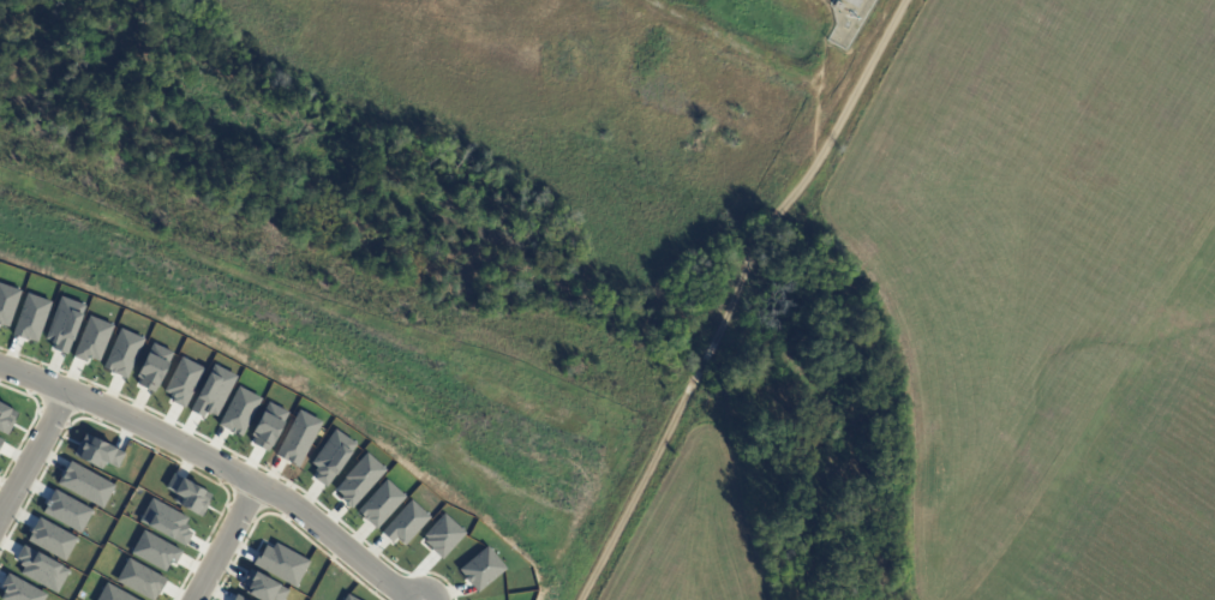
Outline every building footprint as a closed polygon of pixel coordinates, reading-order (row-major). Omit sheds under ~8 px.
[(836,1),(843,5),(840,10),(833,6),(836,1)] [(7,326),(0,324),(0,284),(19,290),(7,326)] [(25,293),(11,335),(28,341),(28,338),(36,342),(50,302),(25,293)] [(84,305),(66,354),(52,349),(54,344),(49,343),(50,341),(44,338),(60,296),(84,305)] [(113,325),(97,361),(91,359),(90,359),(88,358),(85,362),(71,356),(88,314),(113,325)] [(119,328),(102,367),(126,378),(143,338),(119,328)] [(151,343),(136,377),(140,379),(137,385),(152,392),(172,353),(151,343)] [(180,356),(162,391),(173,397),(170,401),(182,408),(203,368),(180,356)] [(213,364),(188,410),(202,418),(205,413),(208,414),(209,413),(215,415),(235,376),(213,364)] [(261,398),(240,437),(217,425),(238,386),(261,398)] [(267,402),(250,436),(255,438),(251,444),(267,451),(287,413),(267,402)] [(6,436),(14,421),(13,420),(17,413),(0,403),(0,432),(6,436)] [(298,410),(274,455),(298,467),(321,422),(298,410)] [(334,430),(355,444),(325,487),(312,479),(316,473),(313,470),(316,467),(310,463),(334,430)] [(124,452),(116,468),(104,462),(101,469),(72,455),(79,442),(80,442),(84,433),(124,452)] [(365,452),(342,478),(346,480),(335,491),(341,496),(339,498),(351,509),(385,469),(365,452)] [(70,461),(56,484),(101,509),(114,486),(70,461)] [(173,473),(164,487),(176,494),(173,502),(200,517),(208,503),(207,502),(211,494),(173,473)] [(384,479),(355,511),(375,529),(405,497),(384,479)] [(54,488),(44,505),(46,505),(42,512),(79,534),(92,510),(54,488)] [(151,498),(138,521),(184,546),(191,533),(185,530),(187,526),(184,524),(187,518),(151,498)] [(409,499),(379,532),(390,542),(395,538),(403,545),(429,517),(409,499)] [(465,533),(441,559),(429,548),(430,547),(423,541),(426,538),(423,535),(443,514),(465,533)] [(38,517),(25,540),(64,562),(77,538),(38,517)] [(143,530),(130,553),(163,571),(167,565),(168,566),(170,562),(174,564),(181,551),(143,530)] [(309,562),(294,587),(252,564),(259,551),(261,552),(265,545),(271,548),(275,542),(309,562)] [(23,545),(14,558),(20,560),(18,565),(23,568),(19,574),(56,593),(68,570),(23,545)] [(486,546),(505,569),(477,592),(457,570),(486,546)] [(115,581),(148,599),(154,599),(166,580),(127,558),(115,581)] [(240,584),(246,588),(244,593),(257,599),(282,599),(288,590),(249,569),(240,584)] [(0,586),(5,589),(0,597),(0,599),(1,599),(43,599),(46,594),(7,572),(0,586)] [(96,599),(137,599),(106,582),(96,599)]
